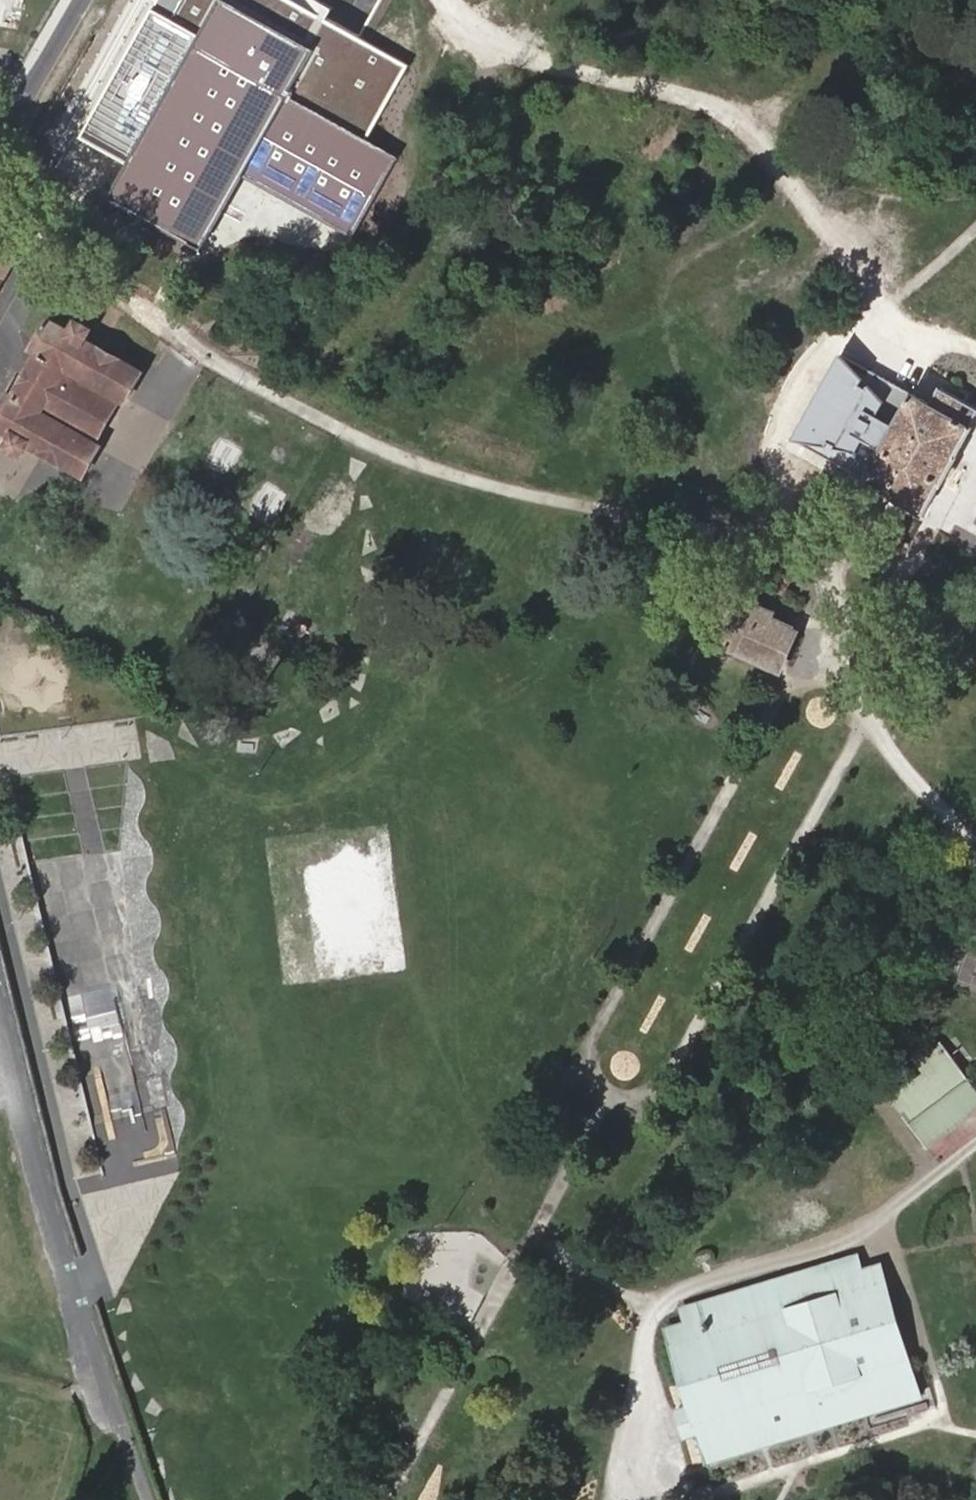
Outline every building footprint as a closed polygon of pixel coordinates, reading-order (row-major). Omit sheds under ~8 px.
[(16,31),(23,0),(0,0),(0,28),(16,31)] [(15,258),(0,250),(0,284),(15,258)] [(313,289),(304,297),(312,307),(322,299),(313,289)] [(93,443),(117,399),(124,403),(139,375),(84,343),(91,331),(76,322),(69,334),(48,323),(32,350),(37,354),(11,398),(6,395),(0,407),(0,429),(11,435),(5,447),(20,454),(26,444),(83,475),(98,447),(93,443)] [(838,354),(790,440),(923,517),(975,411),(975,409),(941,389),(933,404),(838,354)] [(781,670),(800,622),(742,598),(724,646),(781,670)] [(898,1101),(930,1142),(975,1107),(975,1097),(949,1062),(898,1101)] [(975,1132),(975,1113),(933,1150),(942,1160),(975,1132)] [(873,1295),(865,1272),(860,1256),(687,1310),(691,1325),(670,1331),(695,1408),(680,1413),(688,1437),(703,1433),(711,1458),(923,1394),(891,1289),(873,1295)] [(884,1266),(865,1272),(873,1295),(891,1289),(884,1266)]
